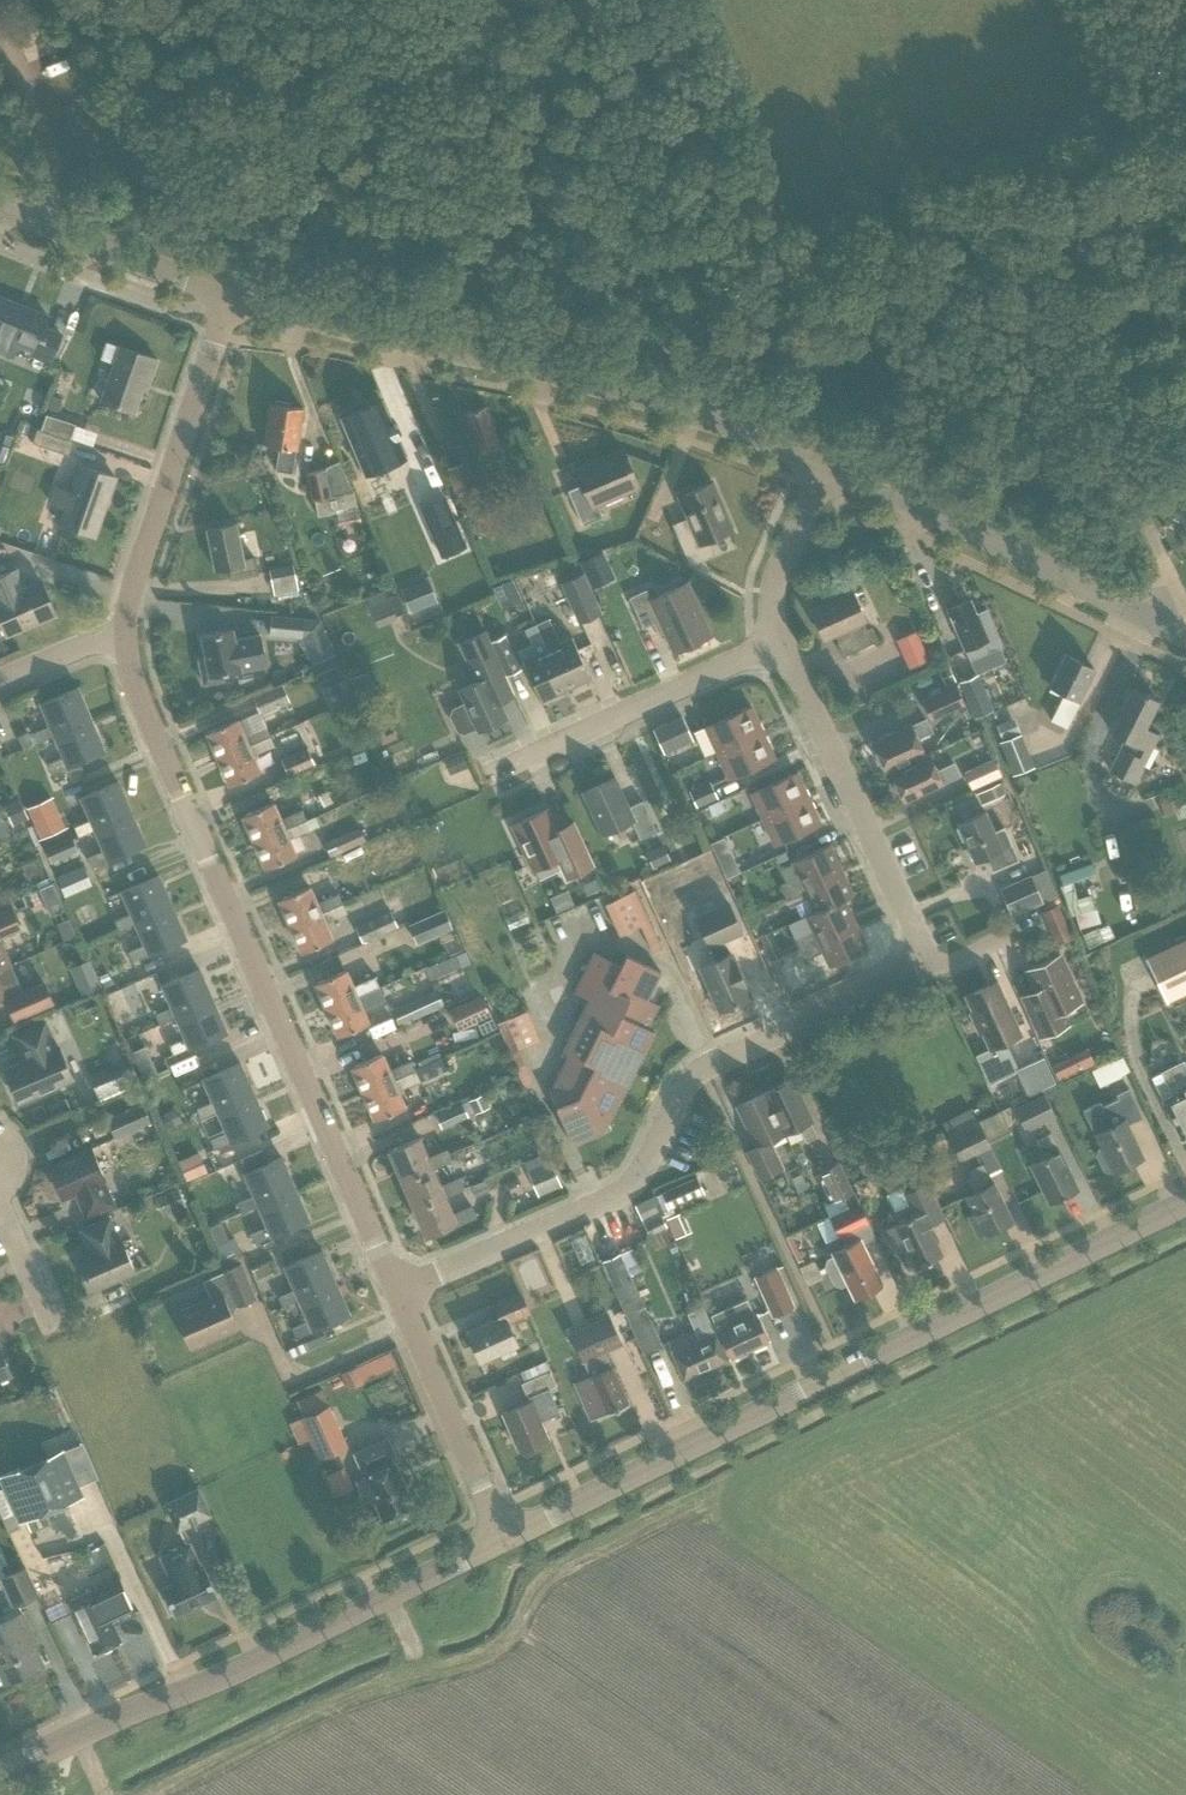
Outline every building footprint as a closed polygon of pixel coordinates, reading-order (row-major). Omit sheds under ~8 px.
[(53,53),(33,63),(65,126),(85,115),(53,53)] [(14,355),(18,344),(34,350),(32,355),(50,362),(61,334),(44,327),(49,316),(0,297),(0,350),(14,355)] [(134,413),(145,382),(149,383),(158,360),(121,347),(102,402),(134,413)] [(381,401),(340,419),(364,476),(405,458),(397,438),(398,437),(393,426),(392,426),(381,401)] [(293,474),(296,450),(297,450),(303,409),(289,407),(290,404),(276,402),(275,405),(271,404),(265,445),(280,448),(276,472),(293,474)] [(487,404),(465,412),(482,464),(504,456),(487,404)] [(25,422),(37,426),(42,412),(30,408),(25,422)] [(47,414),(43,428),(71,438),(75,424),(47,414)] [(24,423),(16,447),(29,452),(33,442),(69,454),(74,440),(24,423)] [(584,525),(605,516),(599,504),(639,487),(622,449),(576,469),(582,483),(568,490),(584,525)] [(341,526),(362,523),(356,493),(350,478),(340,460),(327,465),(327,466),(308,471),(310,494),(311,502),(317,501),(320,517),(339,513),(341,526)] [(467,460),(448,467),(457,492),(475,485),(467,460)] [(61,524),(95,536),(116,477),(81,465),(72,491),(58,486),(52,505),(65,510),(61,524)] [(437,468),(412,478),(433,526),(457,516),(437,468)] [(691,521),(676,527),(688,557),(692,566),(717,555),(713,547),(710,540),(734,530),(714,482),(680,496),(691,521)] [(255,557),(244,560),(237,523),(208,529),(216,570),(230,567),(233,579),(259,573),(255,557)] [(23,560),(0,553),(0,591),(3,598),(0,599),(0,621),(6,636),(56,615),(42,581),(23,589),(18,576),(23,560)] [(294,567),(270,571),(275,596),(300,591),(294,567)] [(562,583),(579,624),(603,613),(586,573),(562,583)] [(496,589),(502,603),(519,595),(513,581),(496,589)] [(630,598),(644,629),(660,621),(675,653),(712,636),(688,583),(652,600),(647,590),(630,598)] [(873,628),(868,630),(864,622),(866,621),(853,592),(812,611),(825,640),(836,635),(840,643),(838,644),(844,657),(879,641),(873,628)] [(971,600),(948,610),(965,650),(966,650),(971,661),(1004,646),(999,635),(987,608),(976,612),(971,600)] [(271,637),(304,639),(306,618),(273,616),(271,637)] [(567,691),(592,680),(573,638),(561,643),(550,619),(537,625),(567,691)] [(519,651),(542,703),(567,691),(537,625),(526,630),(533,645),(519,651)] [(206,659),(199,660),(204,685),(224,681),(222,674),(241,670),(240,667),(253,665),(253,668),(269,665),(264,639),(262,633),(235,639),(233,630),(201,636),(206,659)] [(459,690),(466,704),(454,709),(451,716),(458,731),(465,733),(477,727),(479,732),(508,719),(500,702),(515,695),(486,631),(459,643),(477,682),(459,690)] [(897,641),(911,670),(931,661),(918,631),(897,641)] [(505,635),(491,641),(508,676),(521,670),(505,635)] [(311,647),(318,664),(336,656),(329,639),(311,647)] [(1067,728),(1081,700),(1080,699),(1095,669),(1066,654),(1050,686),(1065,693),(1052,720),(1067,728)] [(941,672),(947,686),(958,682),(951,667),(941,672)] [(351,679),(359,699),(382,691),(374,670),(351,679)] [(979,675),(961,682),(976,718),(994,710),(979,675)] [(347,681),(324,690),(332,710),(354,701),(347,681)] [(956,685),(923,700),(932,719),(964,705),(956,685)] [(255,699),(262,715),(291,702),(284,686),(255,699)] [(35,733),(39,742),(55,735),(92,719),(79,688),(41,704),(51,726),(35,733)] [(1154,698),(1155,696),(1148,693),(1147,695),(1134,688),(1112,732),(1126,739),(1111,771),(1136,783),(1159,735),(1145,727),(1158,700),(1154,698)] [(701,746),(712,741),(718,754),(764,733),(752,706),(706,727),(706,728),(695,733),(701,746)] [(531,732),(545,727),(537,708),(524,714),(531,732)] [(683,717),(654,730),(665,754),(694,741),(683,717)] [(55,735),(64,756),(48,763),(52,773),(68,766),(68,767),(106,751),(92,719),(55,735)] [(933,732),(927,719),(912,726),(912,725),(873,743),(886,772),(925,754),(918,739),(933,732)] [(996,724),(1001,739),(1016,734),(1010,719),(996,724)] [(270,737),(265,727),(250,734),(251,737),(245,740),(236,720),(207,732),(219,759),(270,737)] [(8,753),(20,744),(10,730),(0,737),(0,742),(8,753)] [(22,736),(27,747),(36,743),(31,732),(22,736)] [(764,733),(718,754),(730,780),(776,759),(764,733)] [(258,753),(274,746),(270,737),(219,759),(230,785),(259,772),(250,752),(256,750),(258,753)] [(1026,744),(1024,744),(1022,740),(1003,747),(1005,752),(1004,752),(1014,776),(1035,767),(1026,744)] [(282,760),(289,777),(316,766),(309,749),(282,760)] [(446,761),(451,775),(470,768),(464,754),(446,761)] [(955,763),(938,771),(930,755),(891,773),(905,802),(961,776),(955,763)] [(692,779),(717,772),(713,758),(688,765),(692,779)] [(966,774),(973,790),(1003,776),(995,760),(966,774)] [(810,799),(798,772),(752,793),(764,820),(810,799)] [(644,801),(630,808),(616,777),(583,793),(603,835),(633,821),(641,839),(658,831),(644,801)] [(133,814),(119,782),(82,798),(91,819),(76,826),(80,836),(95,830),(133,814)] [(691,792),(699,809),(720,799),(712,782),(691,792)] [(978,795),(984,806),(1008,794),(1003,783),(978,795)] [(1157,795),(1164,813),(1185,807),(1185,791),(1185,787),(1157,795)] [(301,798),(310,816),(327,808),(318,790),(301,798)] [(822,825),(810,799),(764,820),(776,846),(822,825)] [(701,811),(706,821),(723,813),(718,803),(701,811)] [(306,821),(302,811),(286,818),(288,821),(281,824),(273,804),(244,816),(255,843),(306,821)] [(594,866),(581,837),(564,845),(548,809),(512,825),(533,871),(557,860),(567,879),(594,866)] [(1005,829),(995,834),(986,812),(959,824),(976,862),(987,857),(993,872),(1019,860),(1005,829)] [(147,845),(133,814),(95,830),(104,851),(89,857),(93,868),(109,861),(109,862),(147,845)] [(295,837),(310,830),(306,821),(255,843),(267,869),(296,857),(287,837),(293,834),(295,837)] [(325,843),(331,856),(339,852),(366,842),(360,828),(333,839),(325,843)] [(468,865),(487,861),(483,844),(464,849),(468,865)] [(842,870),(830,844),(792,862),(799,876),(781,885),(786,896),(842,870)] [(648,852),(655,870),(673,862),(665,845),(648,852)] [(53,853),(58,866),(74,859),(69,846),(53,853)] [(722,862),(730,879),(761,865),(753,848),(722,862)] [(1065,887),(1098,874),(1094,863),(1061,876),(1065,887)] [(809,899),(815,912),(816,912),(845,899),(854,895),(842,870),(786,896),(791,907),(809,899)] [(1045,870),(1000,890),(1012,917),(1057,897),(1045,870)] [(174,907),(160,875),(122,892),(131,913),(116,920),(120,930),(136,923),(136,924),(174,907)] [(584,886),(589,897),(603,891),(597,879),(584,886)] [(1103,923),(1099,909),(1096,910),(1088,883),(1075,888),(1075,891),(1065,895),(1073,917),(1078,916),(1082,930),(1103,923)] [(708,890),(713,903),(729,897),(724,884),(708,890)] [(343,904),(339,894),(323,901),(324,905),(318,908),(309,887),(280,900),(291,926),(343,904)] [(1170,893),(1175,906),(1185,901),(1180,889),(1170,893)] [(635,891),(606,904),(621,934),(640,925),(653,952),(662,948),(661,945),(635,892),(635,891)] [(1118,916),(1130,914),(1127,893),(1115,895),(1118,916)] [(857,924),(845,899),(816,912),(815,912),(807,916),(813,930),(795,939),(800,950),(857,924)] [(47,906),(51,916),(65,910),(61,900),(47,906)] [(732,954),(726,941),(743,933),(729,903),(697,917),(711,948),(711,947),(717,961),(701,968),(721,1011),(751,997),(732,954)] [(347,914),(343,904),(291,926),(303,953),(332,940),(323,920),(330,917),(331,921),(347,914)] [(1070,939),(1056,906),(1042,912),(1057,945),(1070,939)] [(188,939),(174,907),(136,924),(145,944),(129,951),(134,962),(150,955),(188,939)] [(5,948),(0,938),(22,928),(13,908),(0,914),(0,971),(12,965),(5,948)] [(445,909),(410,924),(419,944),(453,929),(445,909)] [(392,912),(356,928),(363,943),(399,927),(392,912)] [(56,925),(63,940),(76,934),(69,919),(56,925)] [(830,967),(869,949),(857,924),(800,950),(805,961),(824,952),(830,967)] [(1169,1004),(1185,996),(1185,941),(1148,959),(1169,1004)] [(551,1091),(573,1145),(613,1129),(610,1120),(620,1099),(622,1099),(656,1031),(650,1028),(656,1014),(649,999),(662,972),(627,955),(621,967),(595,953),(575,993),(590,1001),(564,1051),(572,1054),(558,1082),(556,1081),(551,1091)] [(456,954),(424,970),(430,983),(463,968),(456,954)] [(1064,1024),(1087,1013),(1061,956),(1030,971),(1039,990),(1025,996),(1030,1008),(1043,1035),(1064,1026),(1064,1024)] [(20,982),(12,965),(0,971),(0,1000),(6,997),(7,1000),(15,1020),(54,1003),(45,983),(24,993),(20,982)] [(214,1001),(201,969),(163,986),(173,1007),(157,1014),(161,1024),(177,1017),(177,1018),(214,1001)] [(381,987),(377,977),(359,985),(360,989),(354,991),(346,971),(316,984),(328,1010),(381,987)] [(83,980),(88,994),(102,989),(97,975),(83,980)] [(983,1032),(991,1049),(977,1055),(991,1084),(989,1085),(994,1095),(1023,1082),(1018,1071),(1020,1070),(1007,1041),(1023,1034),(999,981),(966,996),(974,1012),(971,1014),(980,1034),(983,1032)] [(388,1004),(381,987),(328,1010),(339,1037),(368,1024),(364,1014),(388,1004)] [(459,1025),(477,1017),(482,1028),(497,1021),(483,989),(450,1003),(459,1025)] [(439,990),(393,1010),(400,1027),(446,1006),(439,990)] [(190,1049),(228,1032),(214,1001),(177,1018),(186,1038),(171,1045),(175,1055),(190,1048),(190,1049)] [(141,1015),(146,1026),(156,1022),(150,1011),(141,1015)] [(26,1061),(6,1070),(20,1103),(74,1079),(59,1046),(57,1047),(46,1022),(15,1035),(26,1061)] [(396,1031),(377,1037),(382,1052),(401,1046),(396,1031)] [(130,1038),(136,1051),(146,1047),(140,1034),(130,1038)] [(1088,1049),(1052,1067),(1060,1083),(1095,1065),(1088,1049)] [(415,1072),(411,1062),(395,1069),(397,1072),(391,1075),(382,1055),(353,1067),(364,1094),(415,1072)] [(170,1070),(164,1057),(142,1066),(148,1079),(170,1070)] [(1094,1071),(1102,1088),(1124,1078),(1123,1076),(1131,1073),(1123,1057),(1094,1071)] [(445,1059),(416,1071),(421,1082),(450,1070),(445,1059)] [(114,1068),(119,1083),(129,1079),(130,1080),(133,1079),(135,1083),(138,1081),(131,1061),(114,1068)] [(1185,1061),(1162,1072),(1174,1095),(1163,1100),(1182,1140),(1185,1138),(1185,1064),(1185,1061)] [(256,1095),(242,1063),(204,1080),(213,1102),(198,1109),(202,1119),(218,1112),(256,1095)] [(171,1086),(195,1075),(190,1064),(165,1074),(171,1086)] [(404,1088),(420,1081),(415,1072),(364,1094),(376,1120),(405,1108),(396,1087),(402,1085),(404,1088)] [(819,1137),(792,1080),(766,1093),(786,1134),(801,1128),(808,1143),(819,1137)] [(1115,1169),(1117,1172),(1144,1158),(1128,1124),(1143,1118),(1129,1089),(1117,1095),(1119,1099),(1103,1107),(1101,1103),(1084,1111),(1102,1149),(1100,1150),(1099,1155),(1106,1169),(1110,1171),(1115,1169)] [(766,1093),(741,1106),(761,1146),(749,1152),(762,1180),(786,1168),(772,1141),(786,1134),(766,1093)] [(1056,1116),(1046,1094),(1015,1108),(1026,1131),(1056,1116)] [(270,1127),(256,1095),(218,1112),(227,1134),(211,1141),(215,1150),(231,1143),(231,1144),(270,1127)] [(464,1104),(437,1116),(442,1129),(469,1117),(468,1115),(476,1112),(477,1115),(491,1109),(485,1095),(464,1104)] [(109,1120),(117,1139),(153,1124),(145,1105),(109,1120)] [(178,1109),(160,1114),(164,1128),(182,1123),(178,1109)] [(971,1110),(943,1124),(951,1139),(961,1160),(976,1153),(981,1165),(970,1170),(973,1176),(968,1178),(975,1192),(967,1196),(975,1214),(969,1217),(978,1236),(985,1233),(986,1235),(1014,1221),(995,1183),(994,1183),(990,1175),(1001,1169),(989,1147),(979,1125),(971,1110)] [(860,1125),(846,1131),(856,1153),(871,1147),(860,1125)] [(1046,1157),(1031,1165),(1050,1203),(1079,1188),(1052,1133),(1038,1141),(1046,1157)] [(390,1151),(402,1179),(433,1166),(435,1168),(453,1160),(449,1150),(430,1158),(421,1137),(390,1151)] [(49,1167),(63,1199),(77,1193),(87,1216),(114,1204),(104,1181),(106,1180),(93,1148),(49,1167)] [(858,1159),(864,1172),(884,1162),(878,1149),(858,1159)] [(243,1212),(259,1205),(296,1189),(283,1157),(269,1163),(264,1150),(242,1159),(248,1172),(245,1173),(255,1196),(239,1202),(243,1212)] [(906,1162),(915,1182),(925,1177),(916,1157),(906,1162)] [(561,1185),(551,1161),(528,1170),(539,1195),(561,1185)] [(840,1162),(823,1171),(838,1201),(843,1210),(860,1201),(855,1192),(840,1162)] [(433,1166),(402,1179),(414,1207),(445,1194),(447,1197),(465,1189),(461,1179),(442,1187),(435,1168),(433,1166)] [(802,1174),(794,1177),(800,1191),(808,1187),(802,1174)] [(670,1184),(675,1199),(699,1190),(693,1175),(670,1184)] [(886,1229),(898,1254),(906,1250),(915,1269),(942,1255),(928,1226),(944,1219),(927,1183),(904,1194),(914,1216),(886,1229)] [(157,1198),(164,1217),(187,1207),(179,1189),(157,1198)] [(259,1205),(268,1227),(252,1233),(257,1243),(272,1236),(273,1237),(310,1220),(296,1189),(259,1205)] [(454,1215),(447,1197),(445,1194),(414,1207),(426,1236),(457,1222),(458,1225),(477,1217),(473,1207),(454,1215)] [(636,1206),(651,1236),(669,1227),(655,1197),(636,1206)] [(845,1235),(850,1246),(834,1254),(836,1258),(830,1261),(828,1267),(836,1285),(843,1287),(848,1284),(856,1300),(885,1286),(864,1244),(876,1238),(860,1205),(832,1219),(841,1237),(845,1235)] [(683,1212),(668,1219),(677,1238),(692,1232),(683,1212)] [(136,1272),(122,1240),(120,1241),(110,1218),(83,1230),(93,1253),(79,1259),(92,1290),(136,1272)] [(214,1233),(220,1246),(236,1240),(231,1227),(214,1233)] [(337,1283),(323,1251),(286,1268),(296,1290),(280,1297),(284,1306),(300,1299),(337,1283)] [(621,1252),(604,1260),(616,1287),(645,1354),(663,1347),(634,1280),(621,1252)] [(533,1260),(516,1265),(525,1293),(542,1288),(533,1260)] [(192,1348),(238,1328),(233,1315),(236,1307),(256,1298),(242,1265),(204,1281),(211,1298),(177,1313),(192,1348)] [(779,1266),(757,1276),(774,1314),(796,1304),(779,1266)] [(351,1315),(337,1283),(300,1299),(309,1321),(293,1328),(297,1337),(313,1330),(313,1331),(351,1315)] [(517,1348),(518,1347),(508,1323),(529,1314),(521,1296),(495,1307),(500,1319),(469,1332),(468,1332),(481,1363),(482,1363),(482,1362),(517,1347),(517,1348)] [(758,1314),(755,1315),(748,1300),(713,1315),(732,1358),(770,1341),(758,1314)] [(705,1307),(689,1314),(696,1330),(669,1342),(685,1379),(728,1360),(712,1323),(705,1307)] [(780,1341),(801,1338),(797,1311),(776,1314),(780,1341)] [(592,1420),(607,1414),(629,1404),(606,1351),(622,1344),(610,1316),(571,1333),(583,1360),(583,1359),(591,1377),(575,1384),(592,1420)] [(14,1376),(0,1345),(0,1382),(14,1376)] [(348,1391),(381,1378),(373,1359),(341,1371),(348,1391)] [(550,1437),(542,1421),(559,1412),(548,1389),(556,1385),(551,1372),(523,1384),(531,1402),(503,1415),(503,1416),(504,1416),(519,1451),(519,1452),(522,1451),(524,1455),(529,1457),(539,1452),(540,1448),(539,1444),(551,1439),(550,1437)] [(298,1403),(305,1418),(291,1425),(301,1445),(311,1440),(320,1461),(349,1447),(323,1391),(298,1403)] [(364,1472),(371,1469),(374,1475),(358,1482),(369,1505),(376,1502),(385,1521),(416,1507),(396,1464),(396,1465),(393,1459),(396,1457),(388,1440),(356,1455),(364,1472)] [(66,1449),(3,1477),(24,1524),(87,1496),(66,1449)] [(165,1504),(179,1533),(213,1517),(200,1488),(165,1504)] [(176,1616),(218,1596),(205,1569),(203,1571),(191,1544),(163,1557),(175,1583),(164,1589),(176,1616)] [(27,1568),(7,1577),(19,1604),(39,1595),(27,1568)] [(70,1601),(95,1654),(123,1641),(114,1624),(136,1613),(120,1580),(99,1590),(98,1588),(70,1601)] [(36,1637),(24,1612),(0,1624),(0,1671),(6,1684),(45,1666),(32,1638),(36,1637)]
